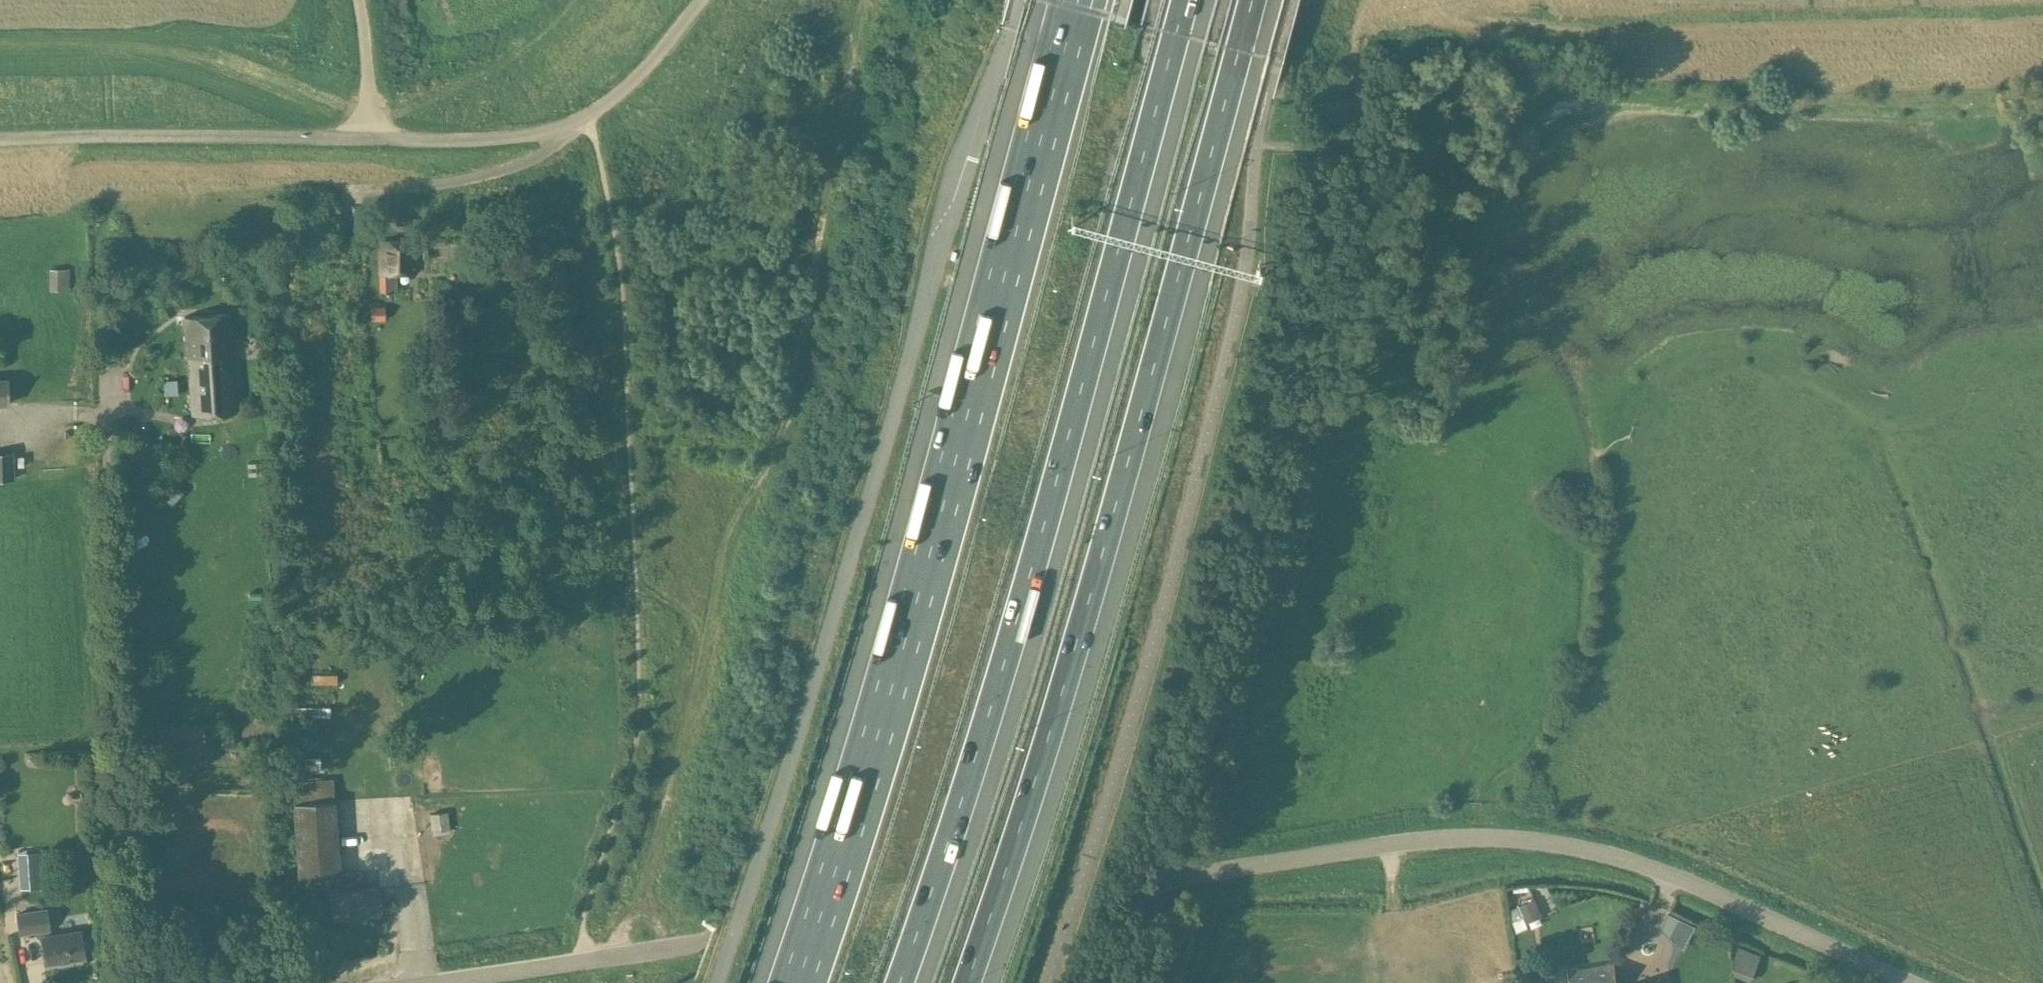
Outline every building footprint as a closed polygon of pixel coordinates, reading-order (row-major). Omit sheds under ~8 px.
[(417,240),(379,240),(379,273),(380,273),(381,292),(392,292),(392,273),(417,273),(417,240)] [(48,266),(48,289),(66,290),(67,267),(48,266)] [(371,306),(371,320),(385,320),(384,306),(371,306)] [(184,317),(187,357),(191,415),(236,411),(229,313),(184,317)] [(0,379),(0,403),(9,403),(8,379),(0,379)] [(13,478),(12,452),(0,453),(0,479),(13,478)] [(335,682),(335,672),(310,672),(310,681),(335,682)] [(221,744),(234,743),(234,729),(221,730),(221,744)] [(206,730),(206,744),(219,744),(218,730),(206,730)] [(296,874),(335,873),(332,776),(293,777),(296,874)] [(429,832),(448,830),(447,809),(428,810),(429,832)] [(39,887),(38,857),(18,858),(19,887),(39,887)] [(360,870),(328,873),(330,886),(361,883),(360,870)] [(379,885),(329,890),(332,917),(382,912),(379,885)] [(1524,916),(1540,909),(1535,898),(1519,905),(1524,916)] [(81,930),(49,935),(45,908),(17,913),(21,934),(36,931),(42,937),(46,962),(85,956),(81,930)] [(1662,929),(1670,937),(1679,917),(1668,912),(1662,929)] [(1736,944),(1730,970),(1754,975),(1760,950),(1736,944)] [(1615,963),(1570,970),(1572,982),(1618,982),(1615,963)] [(1526,982),(1552,982),(1550,970),(1525,974),(1526,982)]
